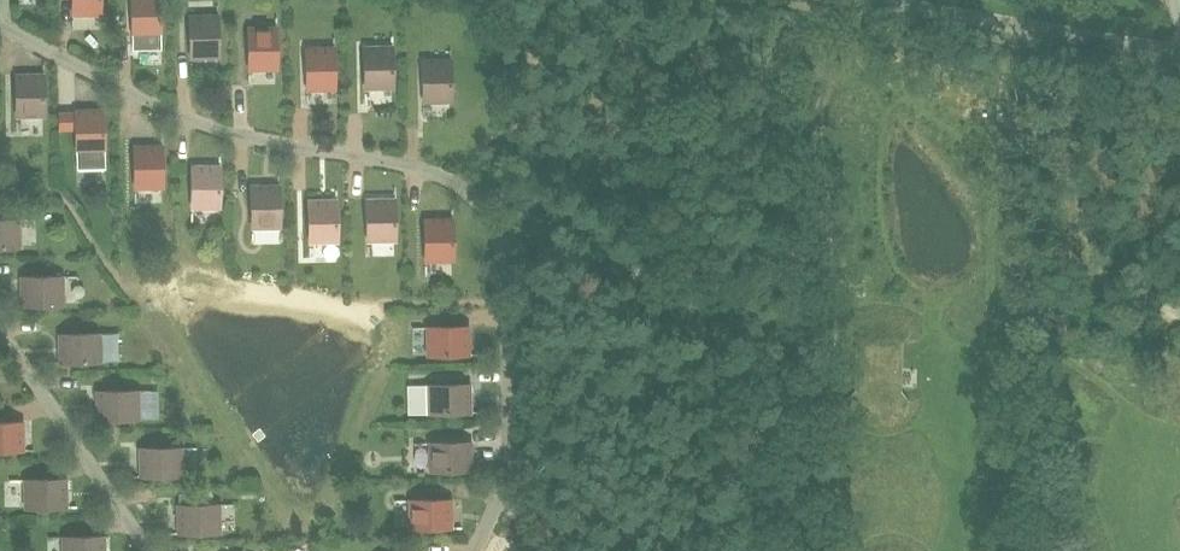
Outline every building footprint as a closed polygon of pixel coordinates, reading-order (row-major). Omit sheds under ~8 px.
[(101,0),(72,0),(72,15),(101,16),(101,0)] [(132,37),(132,51),(161,51),(161,36),(160,0),(131,0),(132,37)] [(190,59),(219,59),(218,17),(189,18),(190,59)] [(248,71),(277,71),(276,30),(247,30),(248,71)] [(364,90),(393,89),(392,48),(363,49),(364,90)] [(306,91),(335,91),(334,50),(305,50),(306,91)] [(423,103),(452,102),(451,61),(422,62),(423,103)] [(16,117),(45,116),(44,74),(15,75),(16,117)] [(76,171),(105,170),(104,109),(75,110),(76,171)] [(134,188),(163,187),(162,146),(133,146),(134,188)] [(220,208),(220,166),(191,166),(191,208),(220,208)] [(251,228),(280,227),(279,185),(250,186),(251,228)] [(367,241),(396,240),(395,198),(366,199),(367,241)] [(309,242),(338,241),(337,200),(308,200),(309,242)] [(20,247),(19,218),(0,219),(0,248),(20,247)] [(425,261),(454,260),(453,218),(424,219),(425,261)] [(20,305),(63,304),(62,276),(20,276),(20,305)] [(427,355),(469,355),(469,326),(426,327),(427,355)] [(59,363),(101,361),(100,333),(58,334),(59,363)] [(428,413),(470,412),(470,384),(428,384),(428,413)] [(96,419),(139,419),(138,390),(96,390),(96,419)] [(23,450),(22,421),(0,421),(0,450),(23,450)] [(429,471),(472,470),(471,441),(429,442),(429,471)] [(140,476),(182,476),(181,447),(139,447),(140,476)] [(24,508),(67,507),(66,478),(24,479),(24,508)] [(409,528),(451,528),(451,499),(409,499),(409,528)] [(177,533),(220,533),(219,504),(177,504),(177,533)] [(104,535),(62,536),(62,550),(104,550),(104,535)]
